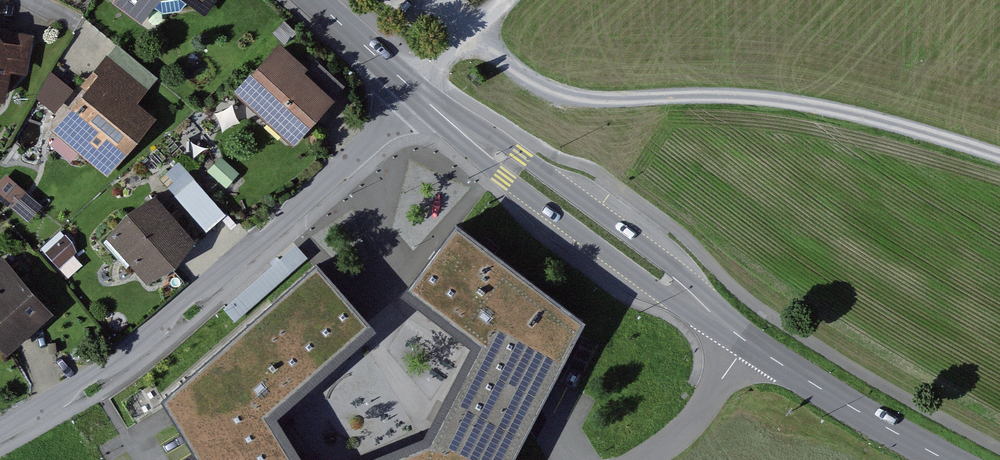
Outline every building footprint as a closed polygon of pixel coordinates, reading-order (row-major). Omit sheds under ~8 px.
[(117,6),(144,28),(166,0),(122,0),(117,6)] [(211,15),(223,0),(193,0),(211,15)] [(0,33),(0,101),(12,102),(16,76),(31,78),(37,39),(0,33)] [(88,90),(53,132),(108,177),(156,119),(137,103),(157,79),(116,45),(83,85),(88,90)] [(347,100),(288,45),(241,95),(301,150),(347,100)] [(62,82),(51,72),(36,98),(55,113),(73,91),(62,82)] [(164,164),(213,213),(231,195),(182,146),(164,164)] [(31,206),(45,190),(10,161),(0,173),(0,180),(31,206)] [(203,239),(162,195),(116,238),(157,282),(203,239)] [(577,329),(452,232),(402,297),(473,349),(425,442),(374,459),(514,459),(577,329)] [(0,264),(0,337),(15,353),(59,312),(8,256),(0,264)] [(313,268),(159,404),(194,459),(305,459),(280,421),(371,334),(313,268)]
